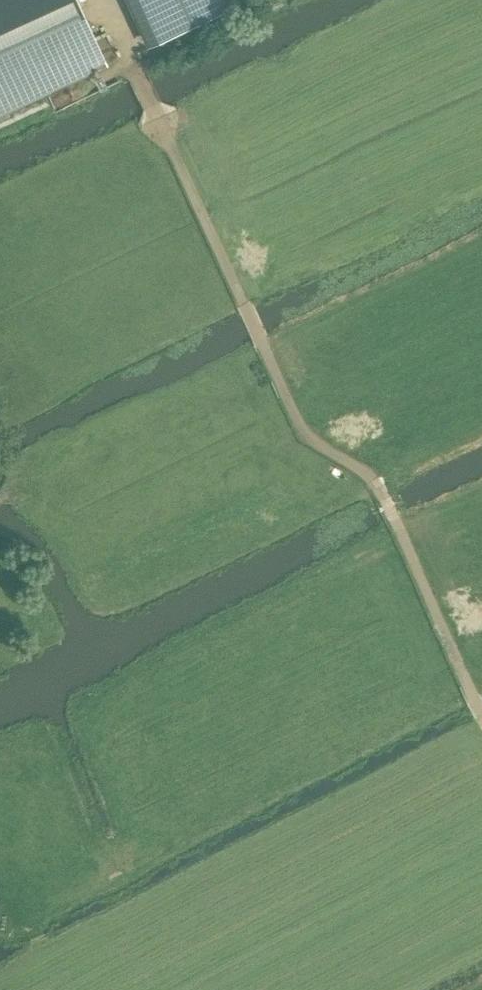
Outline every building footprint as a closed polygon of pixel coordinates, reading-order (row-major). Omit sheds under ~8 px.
[(106,66),(76,0),(0,0),(0,115),(106,66)]
